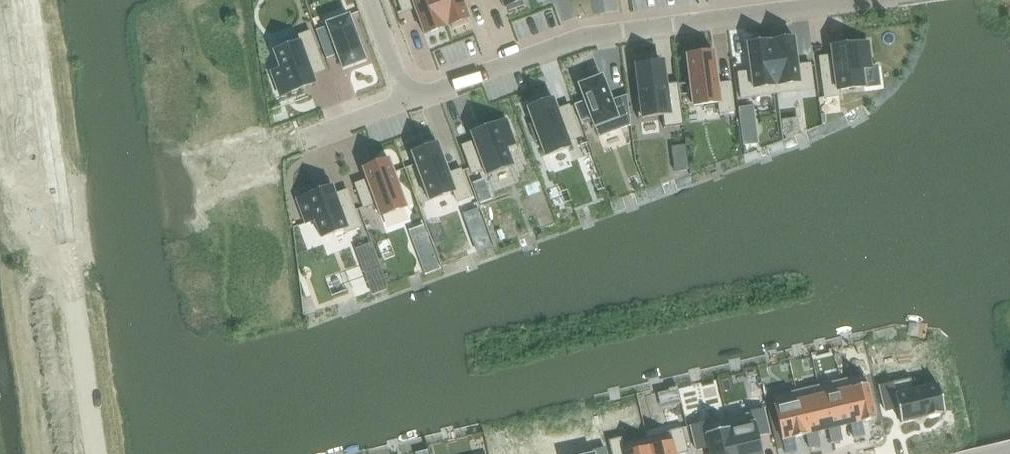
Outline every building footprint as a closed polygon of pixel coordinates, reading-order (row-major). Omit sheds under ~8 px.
[(403,13),(415,8),(424,35),(446,27),(437,0),(398,0),(403,13)] [(446,27),(451,25),(452,29),(467,24),(466,20),(469,18),(462,0),(437,0),(446,27)] [(504,8),(507,7),(508,11),(523,5),(522,1),(524,0),(501,0),(504,8)] [(327,27),(316,31),(326,59),(337,55),(343,69),(365,61),(348,16),(326,24),(327,27)] [(280,69),(271,72),(280,96),(315,83),(312,75),(324,70),(310,32),(297,37),(299,42),(273,51),(280,69)] [(794,38),(770,41),(777,94),(813,89),(810,64),(797,66),(794,38)] [(750,72),(738,73),(741,98),(777,94),(770,41),(747,44),(750,72)] [(832,56),(819,57),(825,98),(839,96),(838,91),(864,87),(862,69),(871,67),(868,42),(831,47),(832,56)] [(713,52),(686,55),(693,106),(718,103),(720,113),(734,111),(730,83),(717,84),(713,52)] [(657,61),(635,64),(639,94),(635,95),(638,119),(662,116),(664,128),(683,126),(681,106),(678,83),(666,84),(666,83),(663,60),(657,61)] [(585,101),(574,105),(580,122),(591,118),(599,137),(630,125),(626,95),(610,101),(601,77),(579,85),(585,101)] [(553,99),(527,108),(533,124),(529,125),(535,142),(539,140),(545,156),(570,147),(568,141),(580,137),(569,106),(557,110),(553,99)] [(752,107),(738,109),(740,121),(753,119),(752,107)] [(474,142),(462,146),(472,173),(484,169),(486,175),(512,165),(506,148),(515,144),(506,120),(471,133),(474,142)] [(415,151),(411,153),(419,173),(429,201),(453,192),(457,202),(470,197),(460,170),(448,174),(437,143),(415,151)] [(686,145),(671,146),(674,171),(689,169),(686,145)] [(367,180),(355,184),(364,208),(376,204),(380,216),(401,209),(406,207),(397,184),(388,159),(363,168),(367,180)] [(332,186),(296,199),(305,223),(314,220),(321,238),(345,228),(347,232),(360,227),(347,190),(335,195),(332,186)] [(489,200),(486,190),(475,194),(479,204),(489,200)] [(478,210),(463,215),(476,252),(491,246),(478,210)] [(424,228),(410,233),(417,253),(425,274),(439,269),(431,248),(424,228)] [(369,243),(355,248),(363,270),(372,295),(386,290),(377,265),(369,243)] [(865,374),(839,380),(850,424),(853,437),(864,435),(861,422),(875,418),(865,374)] [(910,378),(879,386),(885,412),(897,409),(900,423),(929,416),(938,414),(944,413),(937,384),(913,390),(910,378)] [(839,380),(817,386),(828,430),(831,443),(842,440),(839,427),(850,424),(839,380)] [(817,386),(795,391),(806,435),(809,448),(820,445),(817,432),(828,430),(817,386)] [(669,392),(672,406),(680,404),(676,388),(668,390),(669,392)] [(795,391),(772,397),(785,453),(797,451),(793,438),(806,435),(795,391)] [(777,449),(784,447),(772,397),(765,398),(777,449)] [(727,419),(735,453),(761,453),(757,436),(769,434),(763,409),(750,412),(750,413),(727,419)] [(690,426),(696,451),(708,448),(710,453),(735,453),(727,419),(704,424),(704,423),(690,426)] [(646,438),(650,453),(682,453),(688,453),(682,428),(669,431),(669,432),(646,438)] [(608,441),(612,453),(650,453),(646,438),(623,443),(622,437),(608,441)]
